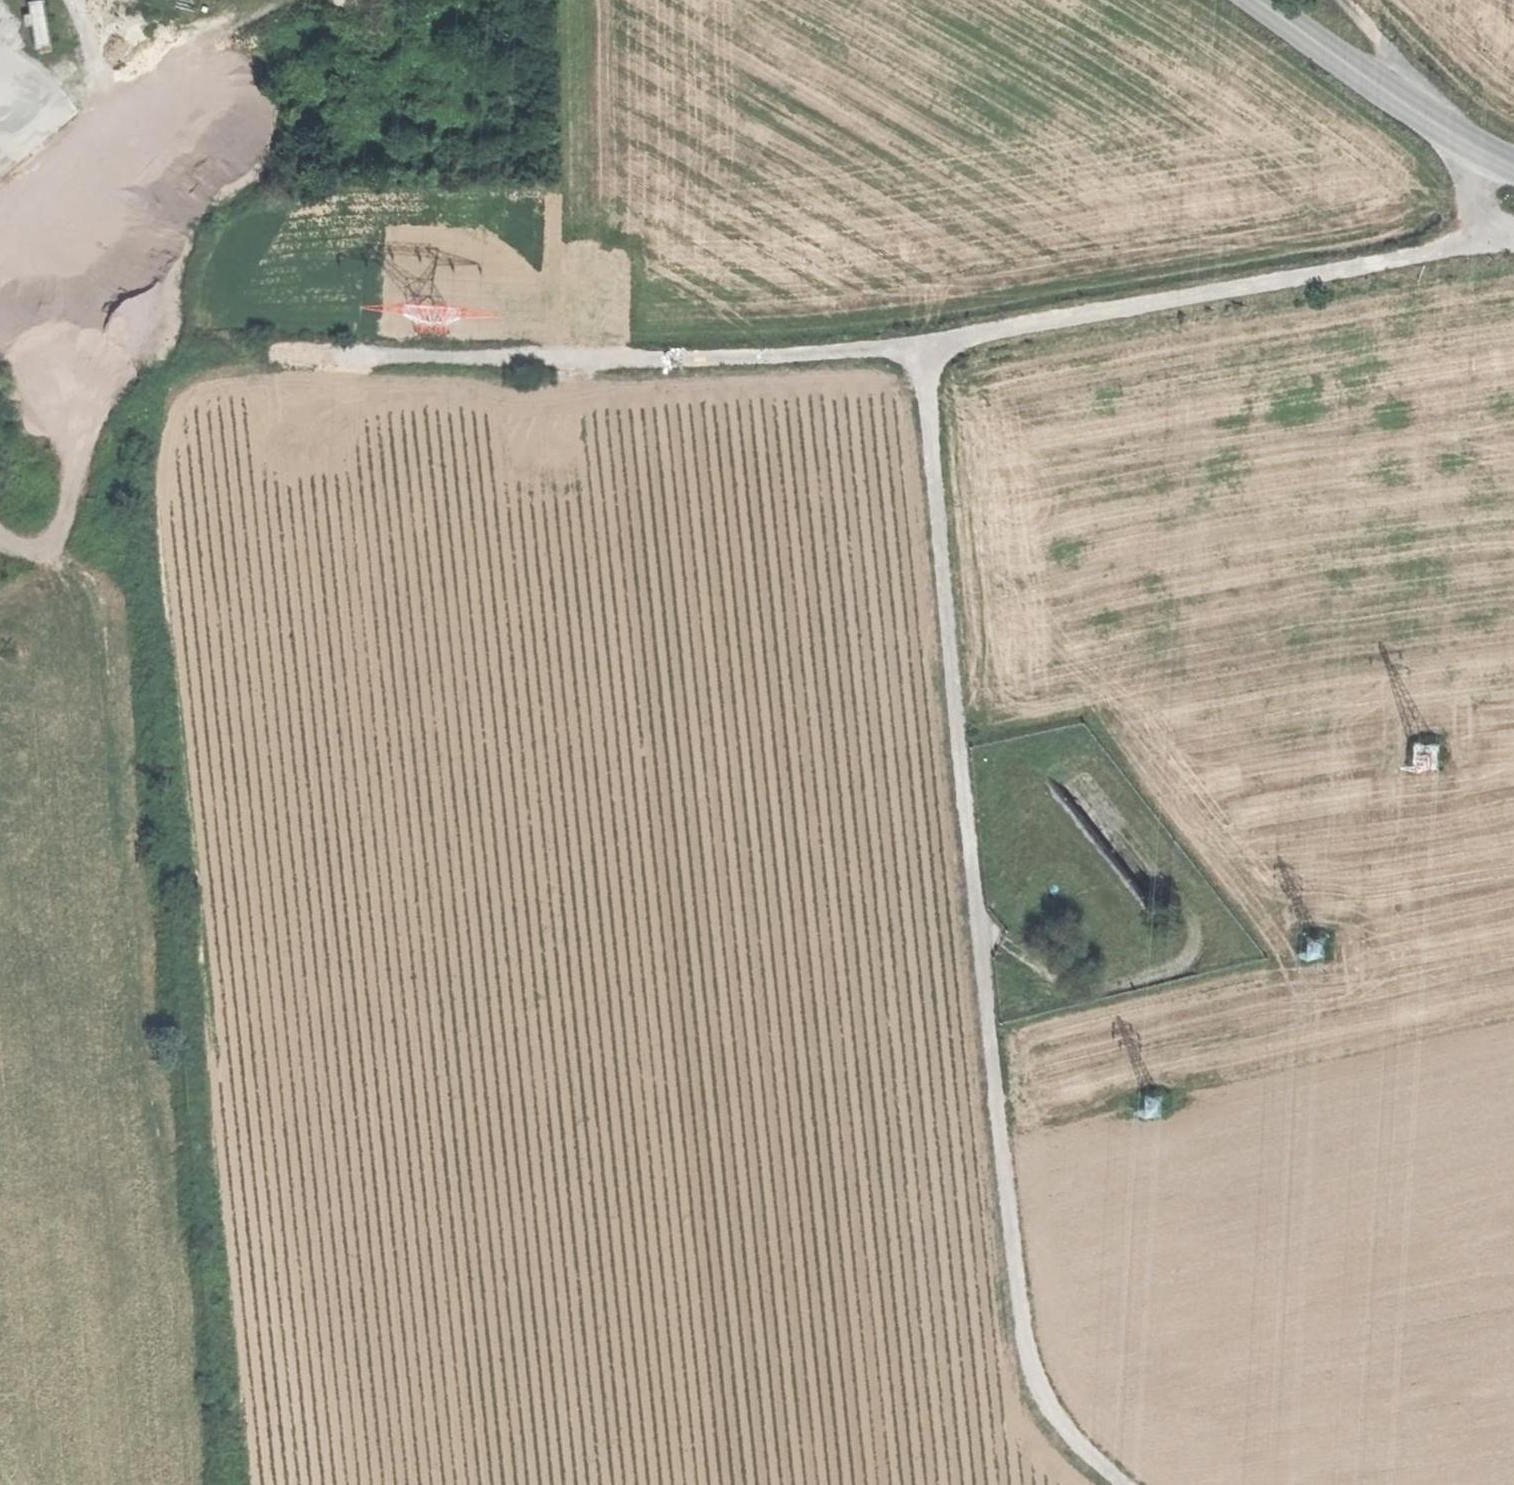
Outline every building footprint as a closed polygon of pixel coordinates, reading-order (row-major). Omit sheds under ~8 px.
[(36,47),(57,45),(53,0),(32,2),(36,47)]
